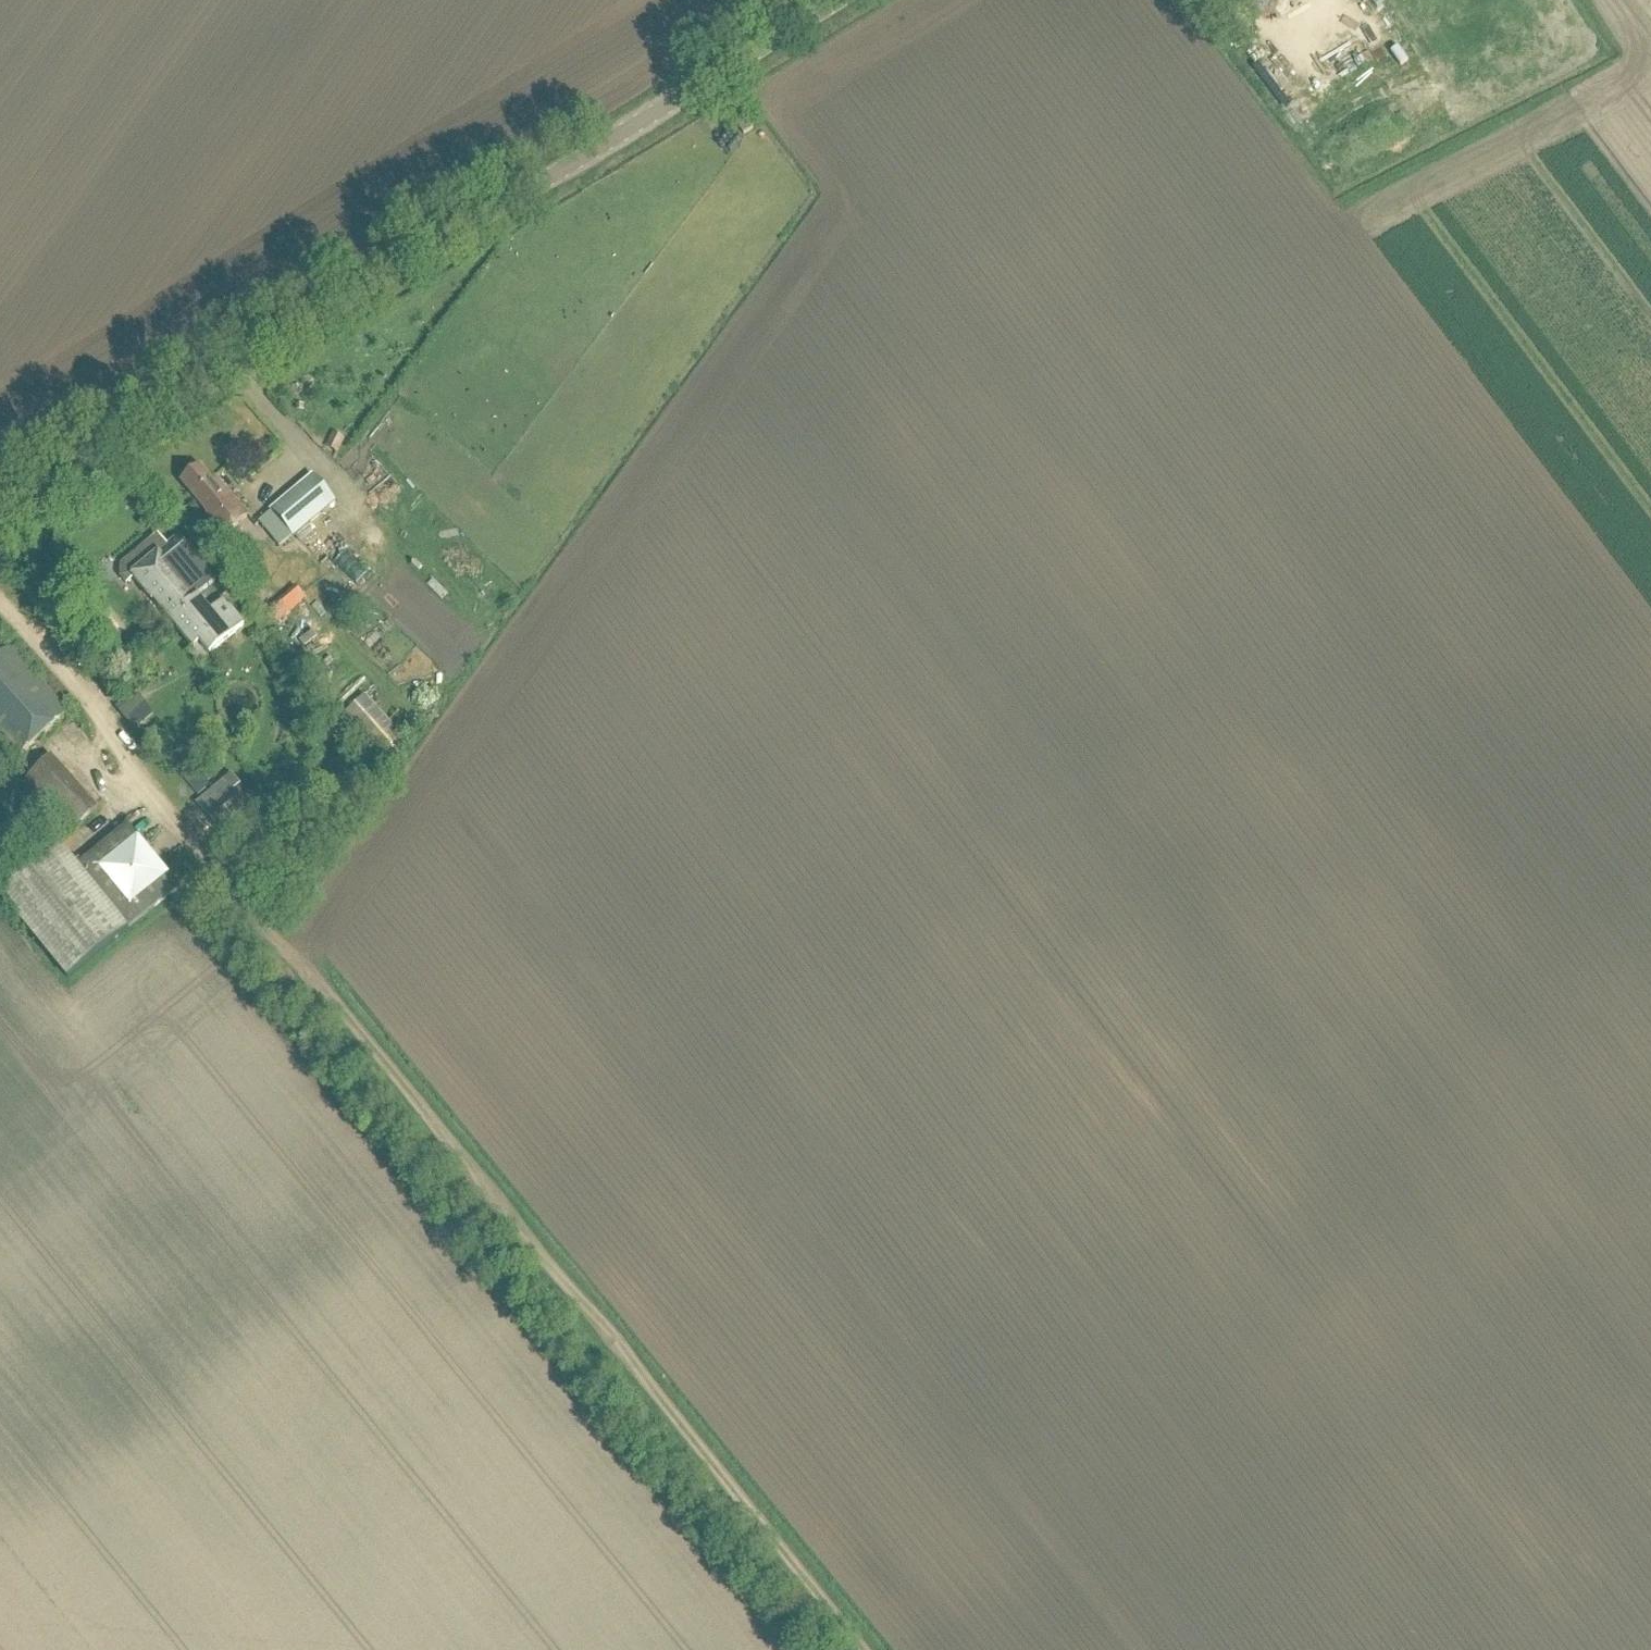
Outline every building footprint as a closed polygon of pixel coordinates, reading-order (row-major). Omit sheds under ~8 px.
[(1416,0),(1316,0),(1310,3),(1325,30),(1327,29),(1344,61),(1370,47),(1379,64),(1434,35),(1416,0)] [(1484,36),(1495,18),(1485,12),(1474,29),(1484,36)] [(744,142),(756,135),(747,120),(735,127),(744,142)] [(350,453),(354,435),(340,432),(336,450),(350,453)] [(215,483),(204,470),(185,486),(210,518),(207,521),(222,541),(253,516),(243,503),(239,506),(218,480),(215,483)] [(275,515),(262,525),(280,548),(296,535),(308,525),(310,523),(334,504),(314,478),(271,511),(275,515)] [(172,549),(163,537),(125,565),(124,577),(130,584),(137,579),(155,602),(156,602),(196,652),(191,655),(201,668),(246,632),(222,602),(228,597),(198,559),(199,559),(184,540),(172,549)] [(353,559),(324,587),(341,605),(370,577),(353,559)] [(293,598),(278,608),(287,621),(302,611),(293,598)] [(65,715),(3,651),(0,653),(0,748),(14,763),(65,715)] [(378,761),(402,739),(365,699),(341,721),(378,761)] [(199,799),(212,788),(169,737),(156,747),(199,799)] [(42,778),(86,833),(108,815),(64,761),(42,778)] [(220,833),(255,803),(232,776),(197,806),(220,833)] [(132,930),(182,891),(130,825),(80,865),(132,930)] [(93,834),(80,845),(87,855),(101,844),(93,834)] [(129,932),(61,847),(0,896),(0,897),(67,981),(129,932)]
